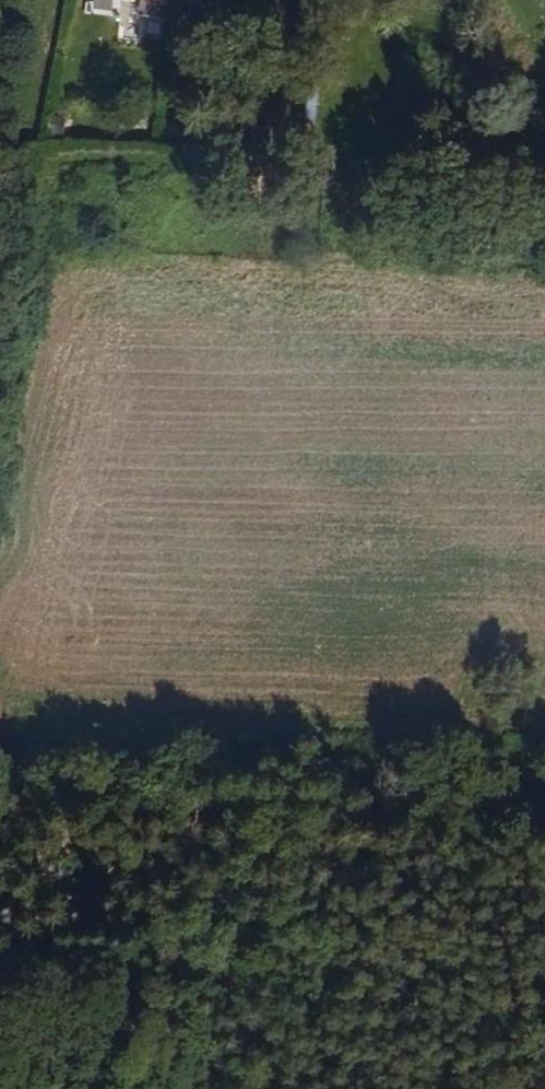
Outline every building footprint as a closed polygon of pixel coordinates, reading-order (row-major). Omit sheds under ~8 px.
[(278,147),(279,130),(246,129),(245,146),(278,147)]
